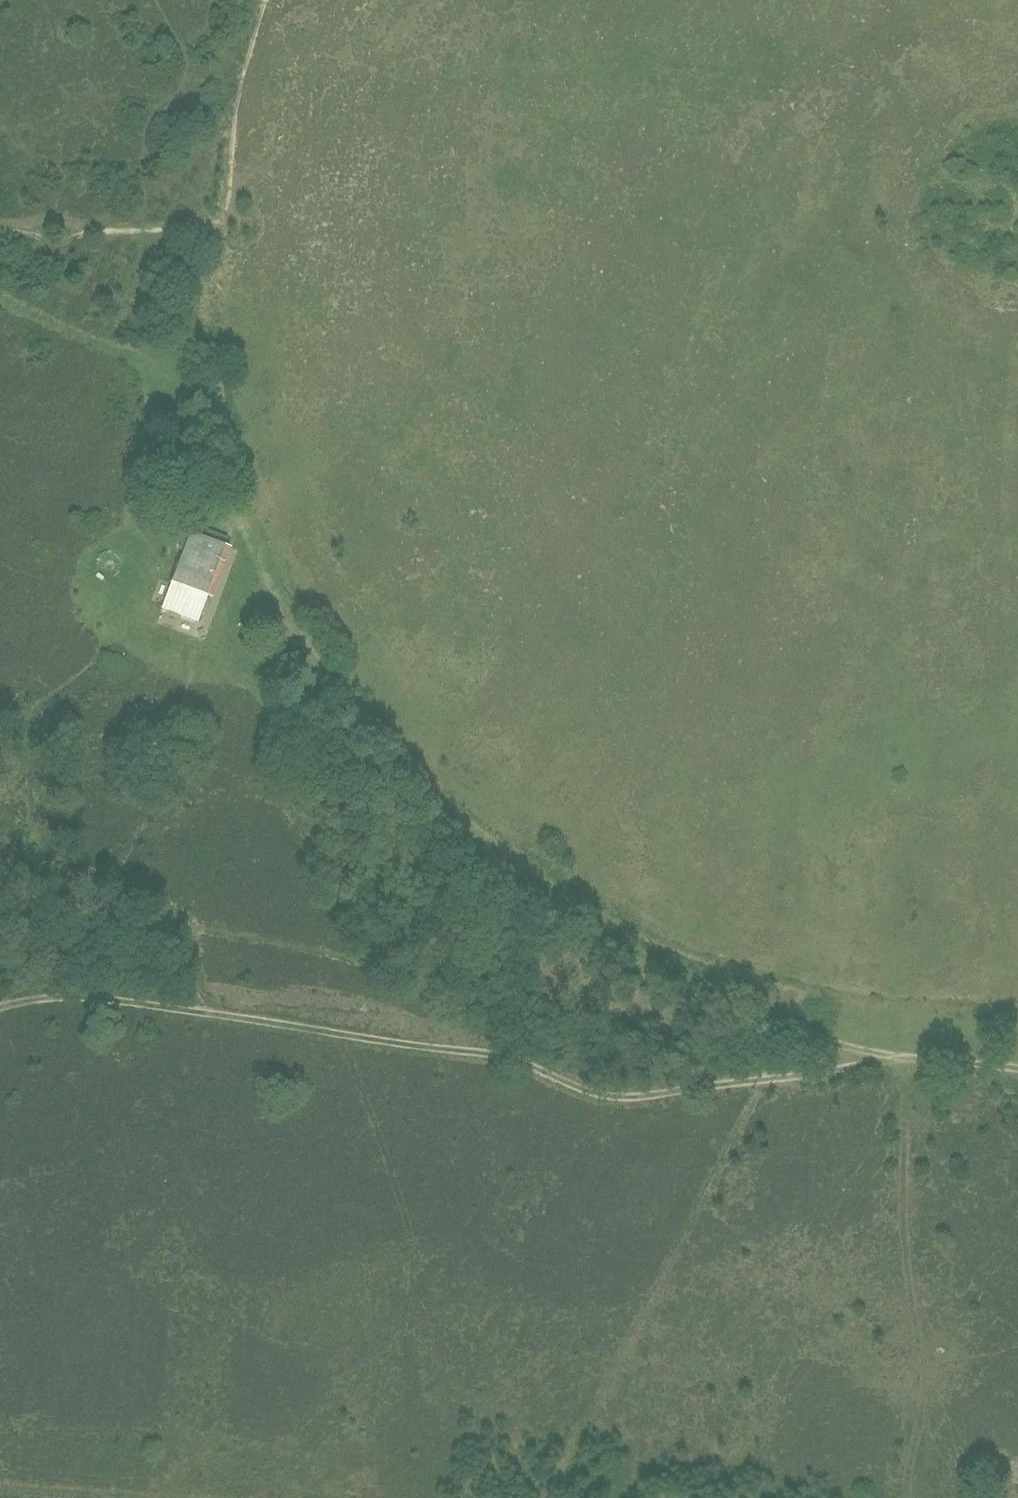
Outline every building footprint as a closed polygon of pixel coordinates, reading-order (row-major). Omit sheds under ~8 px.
[(161,608),(196,621),(225,545),(189,532),(161,608)]
